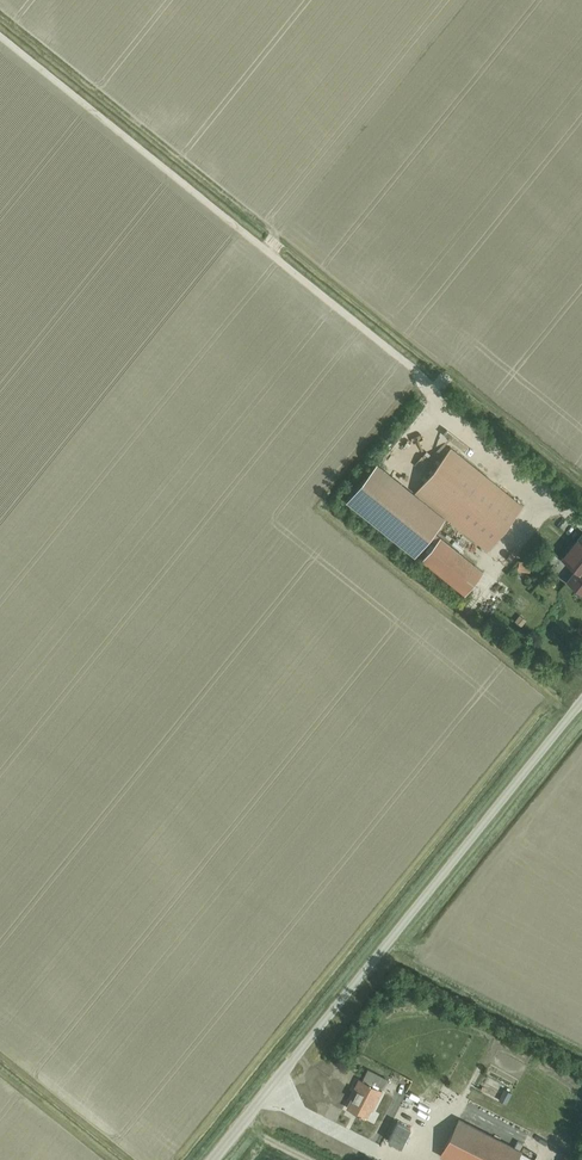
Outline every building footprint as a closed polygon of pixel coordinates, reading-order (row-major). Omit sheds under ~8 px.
[(430,404),(424,409),(429,415),(425,418),(432,425),(442,416),(430,404)] [(487,550),(522,506),(450,448),(415,492),(419,495),(446,517),(487,550)] [(377,466),(349,500),(416,553),(446,517),(419,495),(417,498),(377,466)] [(464,595),(482,572),(435,534),(430,540),(436,544),(422,561),(464,595)] [(562,559),(576,571),(567,582),(581,594),(581,534),(562,559)] [(522,559),(522,567),(534,567),(535,559),(522,559)] [(464,1057),(454,1075),(462,1079),(472,1061),(464,1057)] [(438,1096),(449,1074),(442,1071),(431,1093),(438,1096)] [(372,1111),(382,1091),(359,1079),(354,1089),(356,1090),(347,1108),(365,1118),(369,1109),(372,1111)] [(448,1159),(517,1159),(532,1132),(470,1099),(440,1156),(448,1159)]
